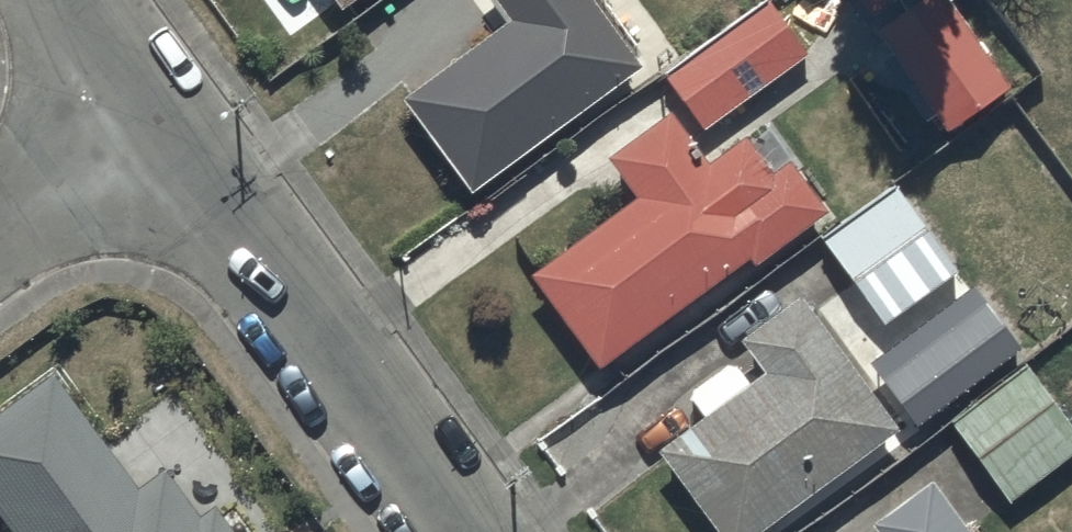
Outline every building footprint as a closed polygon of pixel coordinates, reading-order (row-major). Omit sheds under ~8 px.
[(643,58),(599,0),(465,0),(489,31),(403,97),(473,188),(643,58)] [(665,71),(705,128),(810,53),(773,0),(765,0),(665,71)] [(911,77),(901,85),(926,118),(936,110),(950,129),(1011,83),(948,0),(863,0),(876,17),(869,22),(911,77)] [(639,191),(534,269),(603,362),(749,253),(754,261),(826,207),(786,154),(772,164),(748,132),(713,158),(673,105),(610,152),(639,191)] [(896,183),(822,235),(883,321),(957,268),(896,183)] [(657,446),(720,531),(753,531),(898,426),(800,291),(739,335),(762,368),(749,377),(736,359),(723,360),(690,385),(689,396),(701,412),(657,446)] [(951,420),(1009,498),(1071,451),(1071,426),(1026,364),(951,420)] [(0,406),(0,506),(19,531),(257,531),(234,501),(221,511),(215,504),(202,514),(165,465),(138,485),(51,368),(0,406)] [(929,478),(870,521),(878,531),(969,531),(929,478)]
